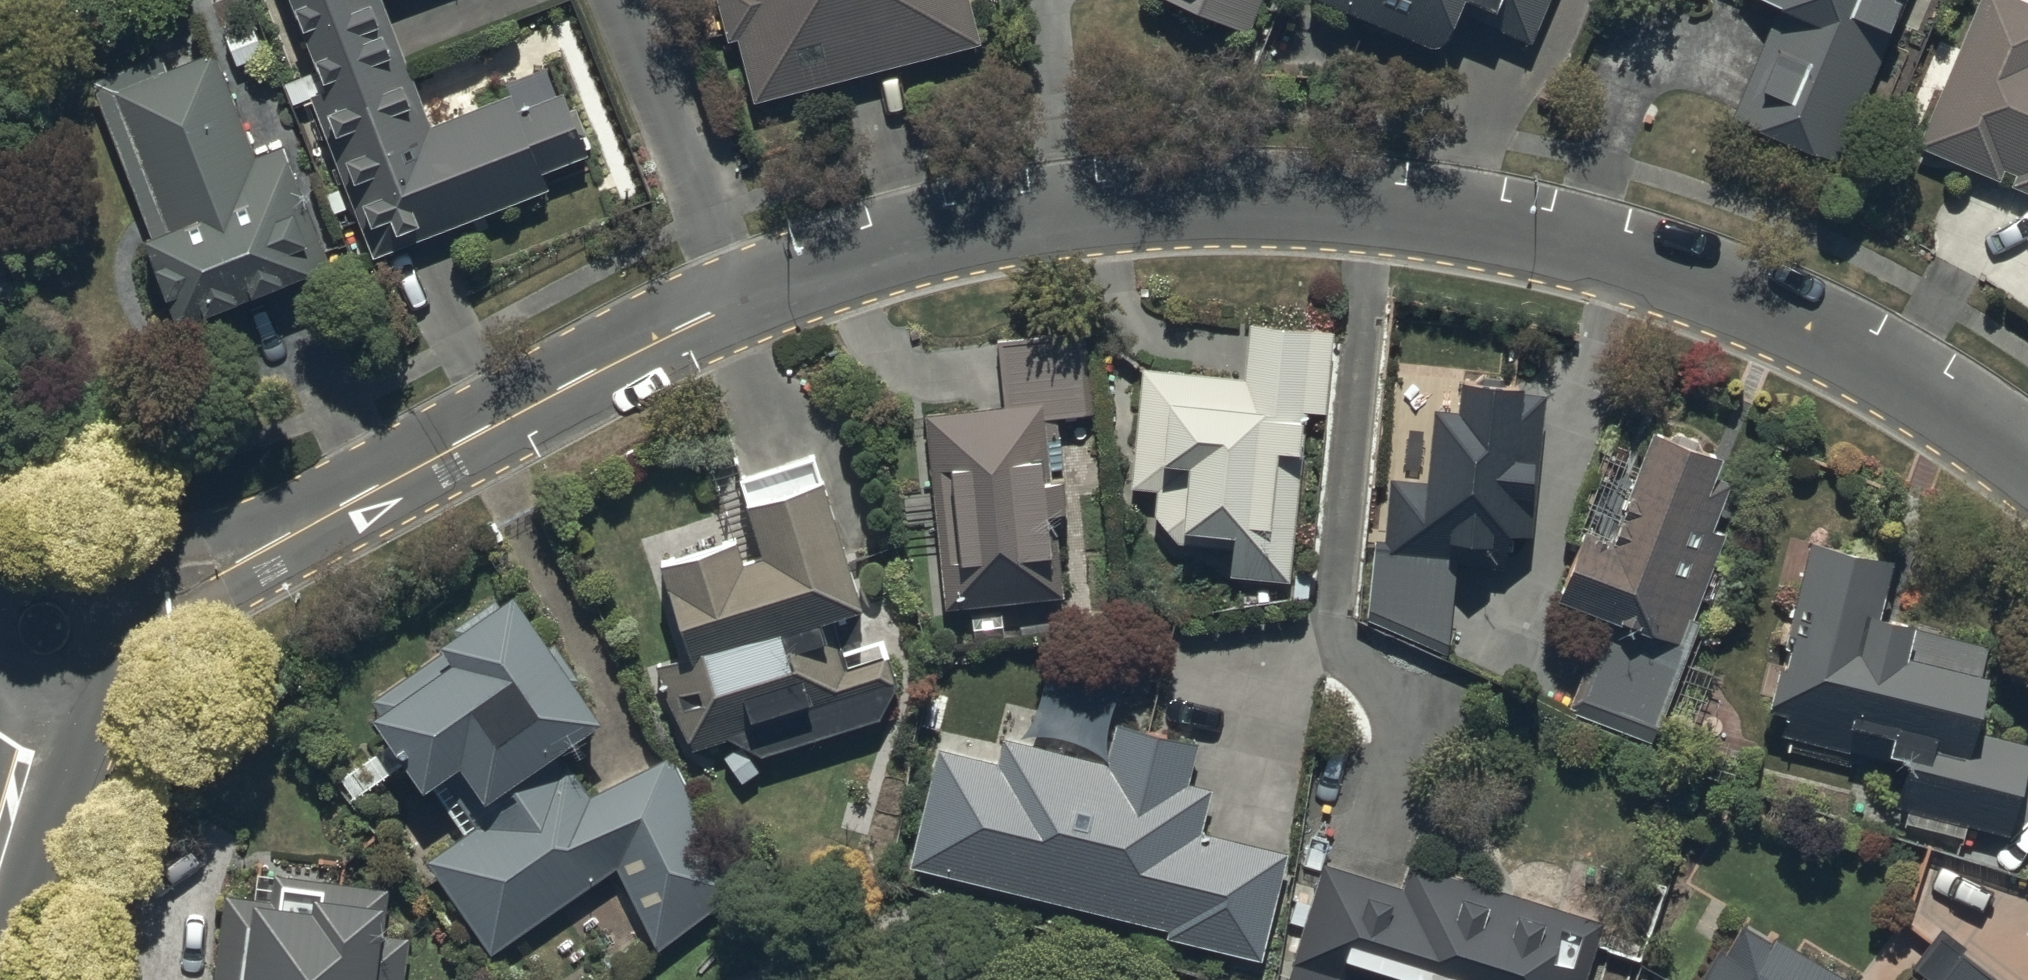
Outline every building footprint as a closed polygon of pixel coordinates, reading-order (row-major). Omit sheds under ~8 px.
[(406,66),(380,2),(385,0),(288,0),(317,73),(283,86),(292,110),(311,103),(406,66)] [(727,45),(738,42),(753,104),(979,46),(967,0),(715,0),(727,45)] [(1246,34),(1260,0),(1165,0),(1246,34)] [(1531,44),(1550,0),(1323,0),(1426,44),(1432,46),(1439,46),(1444,43),(1448,38),(1459,13),(1531,44)] [(1731,118),(1834,162),(1904,0),(1767,0),(1780,6),(1731,118)] [(2024,0),(1978,0),(1917,147),(2000,182),(2005,171),(2015,175),(2010,186),(2027,194),(2027,2),(2024,0)] [(159,57),(90,85),(153,243),(144,246),(177,331),(330,270),(282,149),(255,160),(213,56),(166,74),(159,57)] [(406,66),(311,103),(373,260),(545,193),(539,176),(584,159),(577,140),(586,136),(575,111),(567,114),(560,96),(555,98),(543,69),(505,84),(510,98),(430,129),(406,66)] [(1327,334),(1244,329),(1241,380),(1137,373),(1129,505),(1152,507),(1150,539),(1228,544),(1225,580),(1288,584),(1299,412),(1322,413),(1327,334)] [(1084,338),(993,347),(999,407),(920,414),(940,612),(1061,600),(1053,519),(1060,518),(1057,481),(1048,482),(1047,473),(1071,470),(1067,432),(1057,433),(1055,420),(1091,416),(1084,338)] [(1517,386),(1453,386),(1453,415),(1427,414),(1425,482),(1386,481),(1385,543),(1364,542),(1363,624),(1449,660),(1451,570),(1503,570),(1503,540),(1532,540),(1532,425),(1544,425),(1544,398),(1517,398),(1517,386)] [(1718,459),(1646,435),(1609,548),(1576,538),(1554,606),(1601,621),(1570,715),(1654,743),(1723,536),(1707,531),(1723,485),(1710,481),(1718,459)] [(739,567),(729,538),(647,567),(679,657),(654,666),(654,685),(690,753),(726,742),(736,750),(722,760),(739,784),(757,774),(759,762),(878,722),(895,688),(885,655),(845,667),(836,637),(819,642),(814,626),(862,611),(812,456),(728,485),(756,561),(739,567)] [(1764,716),(1782,720),(1778,740),(1787,742),(1784,754),(1853,769),(1855,758),(1905,769),(1895,813),(1905,815),(1902,829),(1963,843),(1966,828),(2009,838),(2027,754),(2027,745),(1970,732),(1981,682),(1972,680),(1981,642),(1877,619),(1890,560),(1808,542),(1764,716)] [(445,656),(371,703),(380,717),(374,722),(420,795),(460,770),(482,805),(601,729),(573,685),(577,682),(554,645),(546,650),(513,599),(498,608),(496,605),(455,632),(459,638),(441,649),(445,656)] [(1127,694),(1041,674),(1024,745),(1000,739),(993,768),(934,754),(906,868),(1168,931),(1166,941),(1256,964),(1281,858),(1201,839),(1211,796),(1184,789),(1194,749),(1118,731),(1127,694)] [(733,889),(666,760),(589,797),(563,760),(514,794),(519,804),(427,865),(491,959),(617,871),(627,890),(614,898),(626,921),(637,916),(656,954),(733,889)] [(212,979),(402,979),(409,925),(383,922),(389,877),(272,863),(269,891),(224,886),(212,979)] [(1319,864),(1285,979),(1583,979),(1599,925),(1407,867),(1400,888),(1319,864)] [(1741,925),(1721,958),(1713,953),(1697,979),(1836,979),(1741,925)] [(1961,955),(1965,949),(1939,929),(1910,967),(1926,979),(1993,979),(1961,955)]
